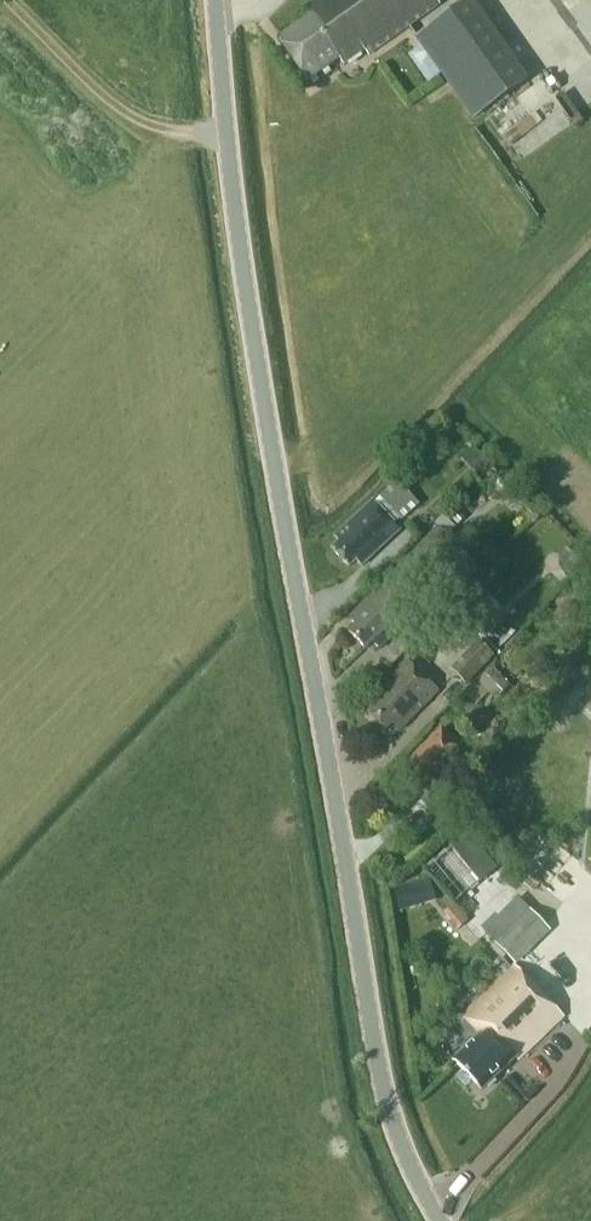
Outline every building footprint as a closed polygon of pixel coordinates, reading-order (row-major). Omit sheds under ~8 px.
[(302,6),(310,17),(278,40),(308,82),(337,60),(342,67),(363,52),(366,56),(440,3),(438,0),(311,0),(302,6)] [(529,80),(472,2),(417,42),(474,120),(529,80)] [(399,482),(382,498),(404,521),(421,504),(399,482)] [(356,559),(362,565),(398,530),(373,503),(337,537),(341,543),(334,549),(349,565),(356,559)] [(426,570),(452,542),(431,522),(405,549),(411,555),(426,570)] [(416,612),(403,600),(430,573),(426,570),(411,555),(349,619),(356,626),(349,633),(366,649),(373,642),(380,649),(416,612)] [(494,656),(478,641),(450,670),(466,686),(494,656)] [(393,724),(400,731),(439,690),(408,660),(369,700),(375,707),(368,714),(386,731),(393,724)] [(463,748),(443,729),(424,749),(425,750),(406,770),(423,786),(440,768),(442,770),(463,748)] [(517,854),(504,841),(495,851),(514,869),(519,863),(513,859),(517,854)] [(453,848),(428,868),(456,902),(481,882),(453,848)] [(402,910),(435,900),(429,879),(395,890),(402,910)] [(551,931),(530,910),(497,944),(518,965),(551,931)] [(562,1022),(517,976),(514,973),(463,1023),(481,1041),(455,1066),(482,1094),(515,1062),(519,1065),(562,1022)]
